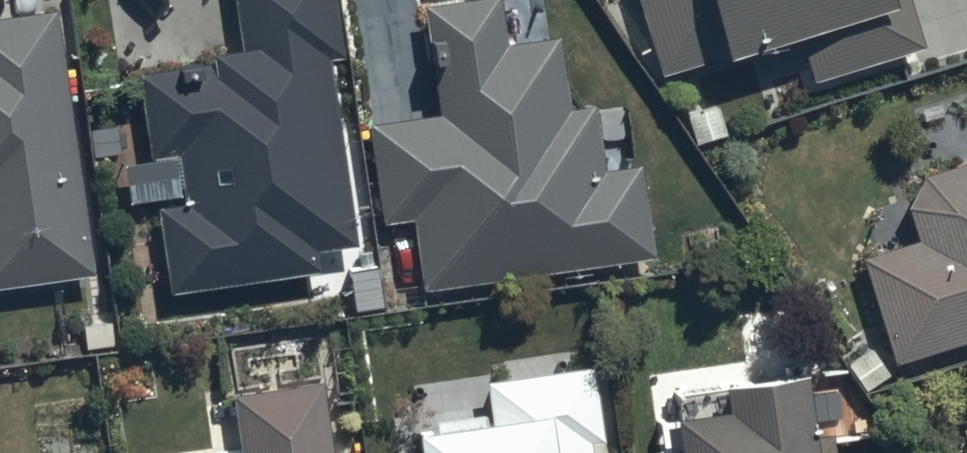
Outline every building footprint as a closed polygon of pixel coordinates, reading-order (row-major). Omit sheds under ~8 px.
[(139,64),(149,148),(177,145),(183,194),(158,197),(169,287),(321,269),(318,242),(353,237),(331,52),(344,50),(338,0),(238,0),(243,39),(210,43),(211,55),(139,64)] [(366,118),(378,214),(412,210),(421,278),(654,250),(643,159),(602,164),(594,98),(566,101),(558,33),(506,39),(502,0),(423,0),(436,110),(366,118)] [(662,67),(731,47),(729,40),(800,20),(816,72),(921,42),(909,0),(639,0),(662,67)] [(93,265),(56,2),(0,10),(0,278),(93,265)] [(891,353),(966,330),(966,153),(926,163),(907,197),(915,230),(915,231),(861,248),(891,353)] [(830,420),(840,418),(836,391),(809,394),(805,358),(682,374),(685,397),(673,398),(680,452),(834,452),(830,420)] [(592,433),(603,432),(593,359),(485,374),(490,406),(417,416),(423,452),(595,452),(592,433)] [(324,375),(230,386),(238,451),(222,452),(333,452),(324,375)]
